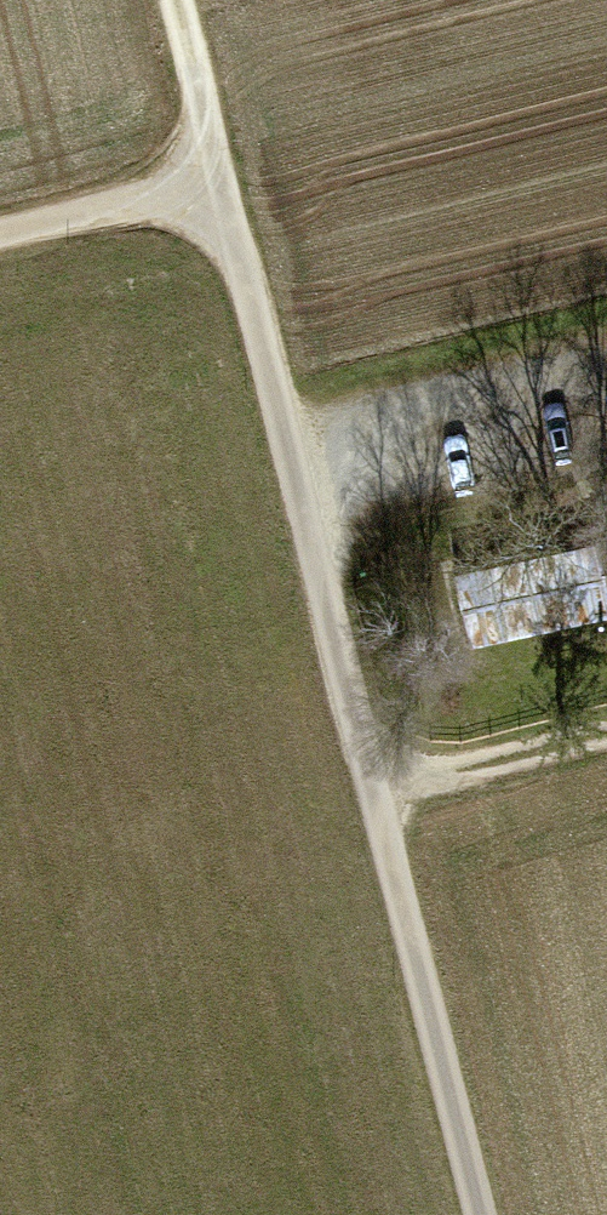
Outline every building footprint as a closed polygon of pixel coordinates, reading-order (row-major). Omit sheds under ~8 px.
[(444,565),(466,651),(606,616),(606,525),(444,565)]
